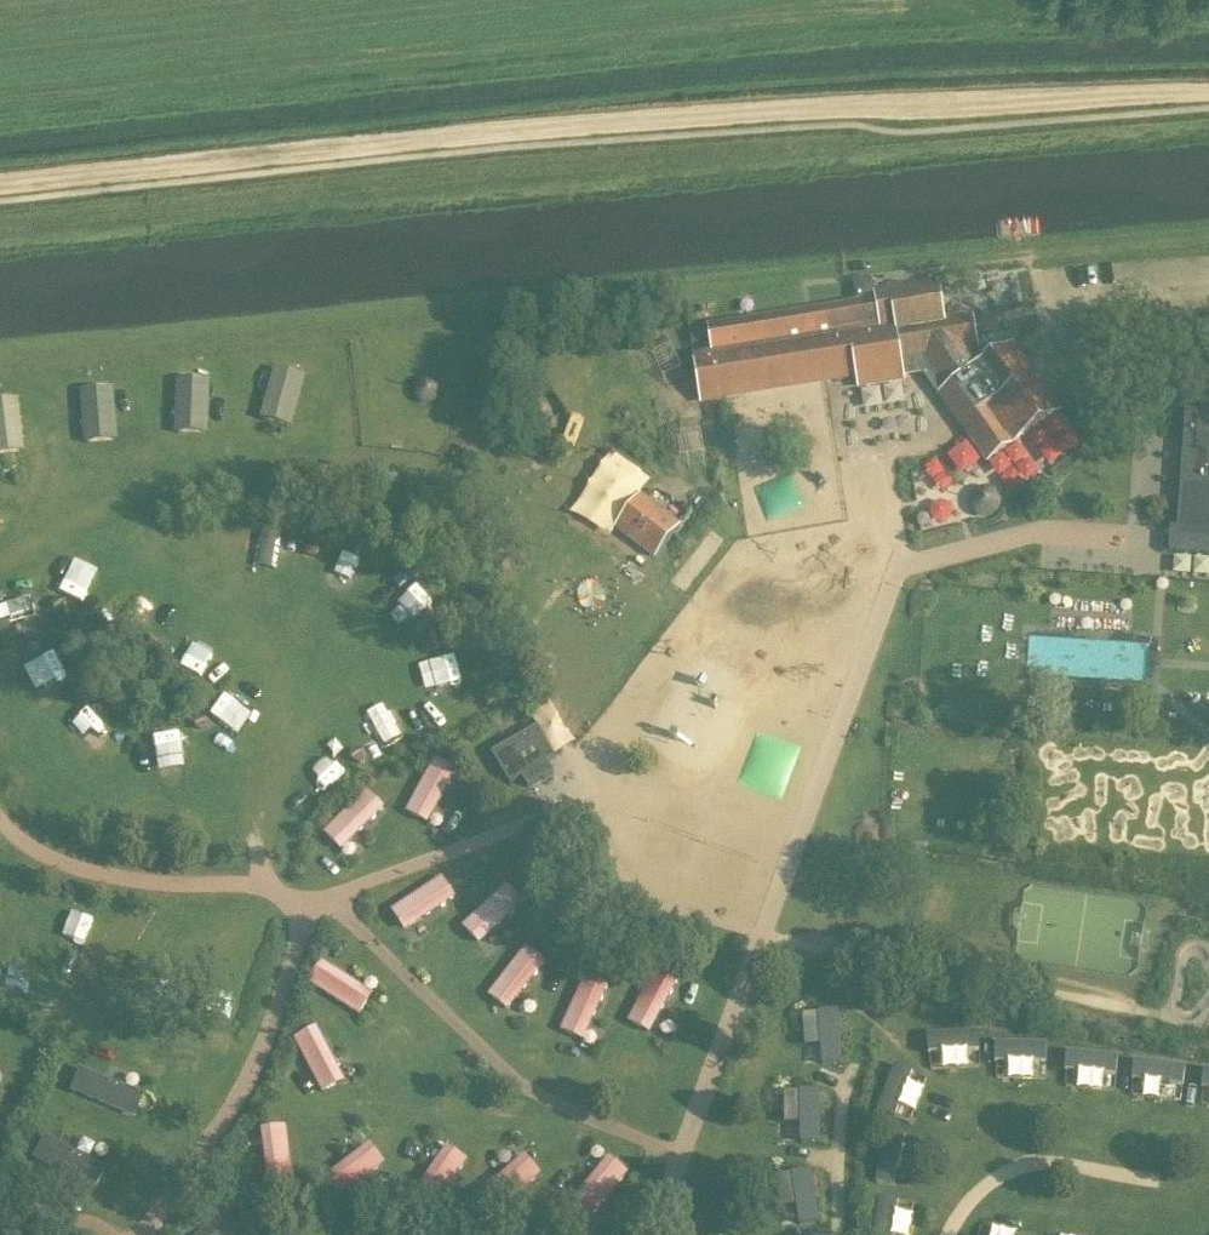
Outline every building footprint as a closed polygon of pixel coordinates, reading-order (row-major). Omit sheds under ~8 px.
[(873,292),(874,301),(879,330),(896,330),(947,320),(945,320),(939,281),(873,292)] [(920,371),(939,398),(947,392),(926,360),(922,361),(919,339),(950,336),(947,320),(896,330),(879,330),(874,301),(707,328),(712,355),(693,358),(700,401),(854,377),(855,387),(904,380),(903,373),(920,371)] [(947,392),(939,398),(987,464),(1024,438),(1061,411),(1013,345),(985,365),(974,350),(979,349),(974,315),(947,320),(950,336),(919,339),(922,361),(926,360),(947,392)] [(277,366),(262,419),(294,428),(309,376),(277,366)] [(179,379),(177,434),(210,435),(212,380),(179,379)] [(86,444),(119,442),(117,388),(84,389),(86,444)] [(24,452),(21,399),(0,400),(0,453),(24,452)] [(1186,414),(1184,439),(1186,439),(1182,503),(1180,503),(1178,530),(1171,530),(1171,535),(1178,535),(1177,543),(1177,550),(1170,549),(1169,554),(1208,556),(1208,415),(1186,414)] [(756,490),(765,511),(788,502),(780,480),(756,490)] [(641,494),(614,529),(654,561),(681,525),(641,494)] [(271,532),(265,554),(292,561),(298,540),(271,532)] [(67,583),(81,604),(106,587),(92,566),(67,583)] [(48,688),(68,679),(58,656),(37,666),(48,688)] [(556,759),(537,728),(492,755),(511,786),(522,779),(529,789),(532,787),(554,774),(548,763),(556,759)] [(184,729),(162,732),(166,758),(189,755),(184,729)] [(409,812),(431,823),(458,769),(436,758),(409,812)] [(333,791),(353,779),(342,762),(322,775),(333,791)] [(371,791),(327,833),(344,851),(388,808),(371,791)] [(447,879),(393,905),(404,928),(458,902),(447,879)] [(482,945),(526,903),(508,884),(464,926),(482,945)] [(489,996),(510,1012),(548,962),(527,946),(489,996)] [(320,964),(310,987),(366,1011),(376,988),(320,964)] [(650,974),(631,1024),(656,1033),(675,984),(650,974)] [(585,977),(563,1031),(588,1041),(609,987),(585,977)] [(807,1065),(844,1063),(842,1012),(805,1014),(807,1065)] [(319,1026),(296,1038),(324,1093),(347,1082),(319,1026)] [(946,1052),(947,1069),(971,1068),(970,1051),(983,1050),(982,1032),(930,1034),(930,1052),(946,1052)] [(1012,1061),(1012,1079),(1036,1079),(1036,1062),(1050,1062),(1050,1042),(997,1042),(997,1061),(1012,1061)] [(1066,1071),(1082,1072),(1081,1087),(1106,1090),(1107,1074),(1119,1075),(1121,1055),(1068,1050),(1066,1071)] [(1172,1084),(1187,1085),(1188,1065),(1136,1060),(1134,1078),(1148,1080),(1146,1097),(1171,1100),(1172,1084)] [(911,1083),(915,1069),(896,1063),(880,1112),(916,1124),(928,1088),(911,1083)] [(80,1067),(71,1093),(142,1117),(150,1092),(80,1067)] [(823,1090),(786,1091),(787,1143),(824,1142),(823,1090)] [(291,1125),(265,1127),(268,1191),(294,1189),(291,1125)] [(46,1139),(37,1163),(97,1186),(106,1163),(46,1139)] [(881,1185),(913,1186),(915,1143),(883,1142),(881,1185)] [(337,1200),(389,1165),(374,1143),(322,1178),(337,1200)] [(423,1185),(444,1199),(471,1159),(450,1145),(423,1185)] [(528,1154),(482,1192),(499,1211),(544,1174),(528,1154)] [(612,1156),(572,1201),(592,1218),(632,1173),(612,1156)] [(820,1222),(817,1170),(778,1173),(781,1224),(820,1222)] [(878,1234),(896,1234),(897,1211),(916,1212),(917,1201),(880,1199),(878,1234)] [(896,1234),(913,1234),(916,1215),(899,1212),(896,1234)] [(210,1226),(200,1234),(219,1234),(210,1226)]
